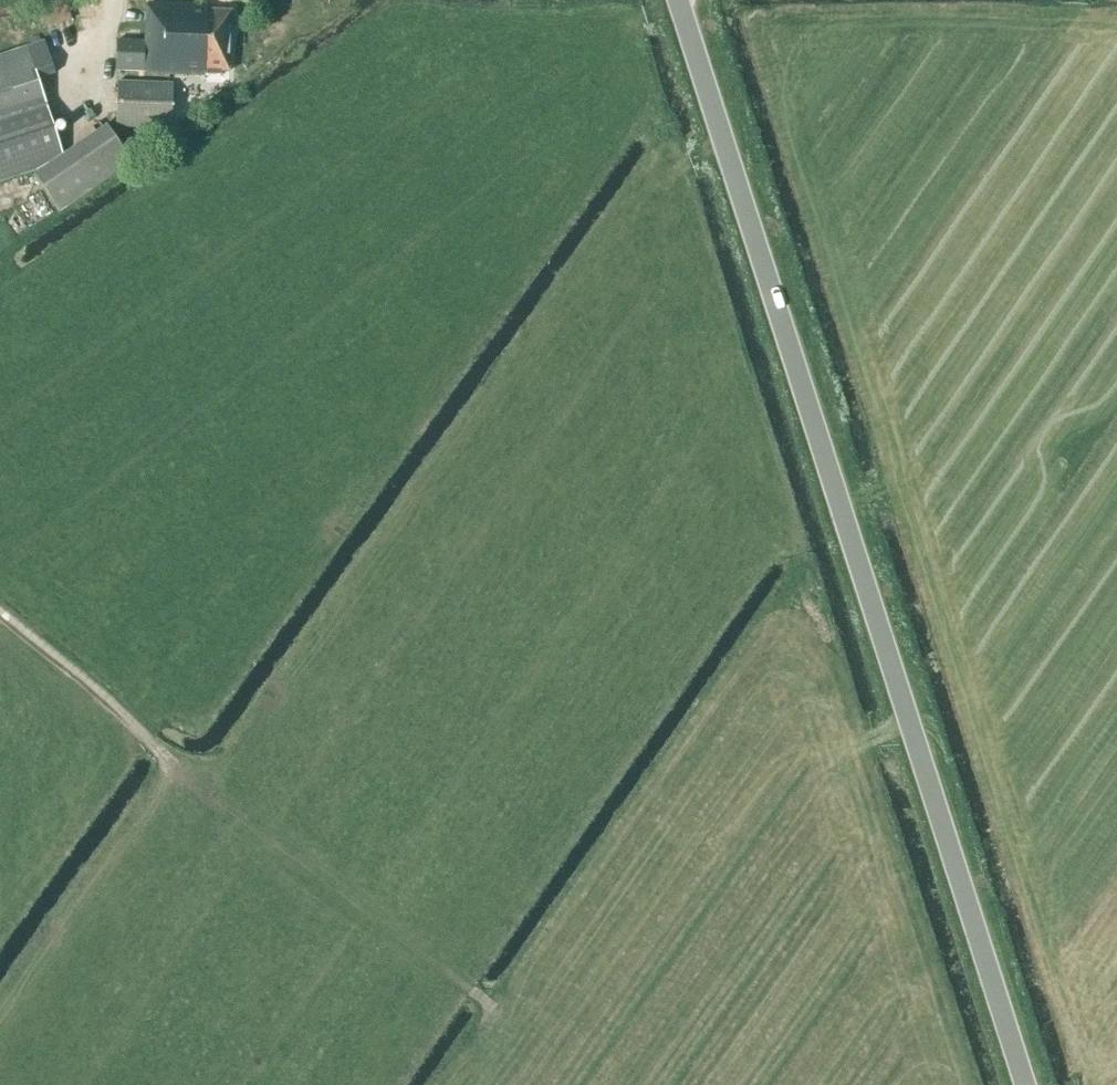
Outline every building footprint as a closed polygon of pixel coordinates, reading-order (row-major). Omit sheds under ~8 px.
[(71,21),(66,0),(64,0),(40,7),(46,28),(71,21)] [(216,0),(203,0),(203,7),(148,5),(146,41),(117,40),(116,71),(221,75),(221,71),(229,72),(231,11),(216,11),(216,0)] [(56,74),(45,40),(25,47),(0,55),(0,183),(42,169),(62,156),(36,81),(56,74)] [(171,129),(172,84),(118,82),(116,127),(171,129)] [(60,214),(132,164),(107,126),(62,156),(42,169),(32,176),(60,214)]
